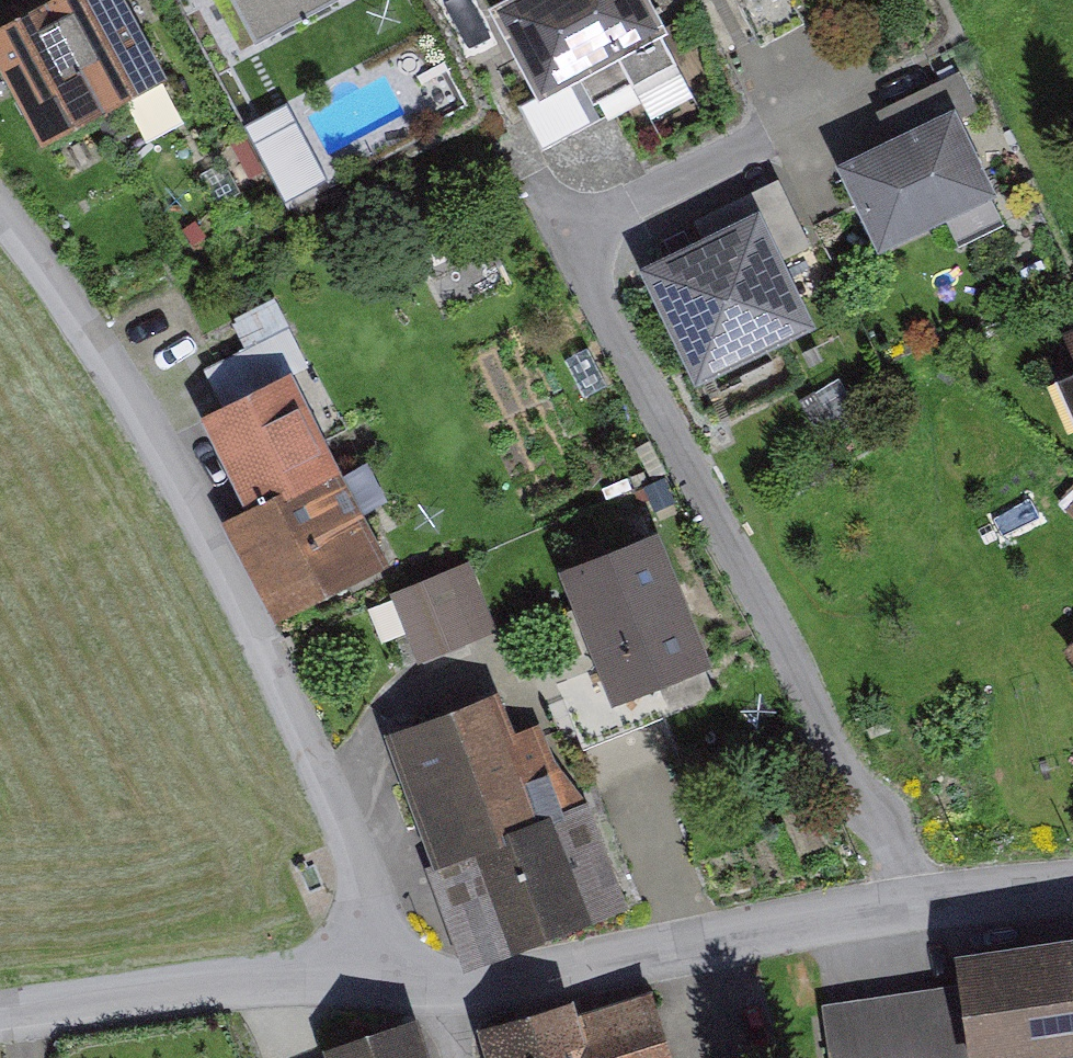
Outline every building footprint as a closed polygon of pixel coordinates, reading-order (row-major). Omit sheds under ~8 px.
[(106,0),(43,0),(0,26),(0,93),(35,151),(154,80),(106,0)] [(337,0),(219,0),(244,49),(338,2),(337,0)] [(638,0),(500,0),(550,92),(657,35),(638,0)] [(282,196),(326,181),(298,99),(254,114),(282,196)] [(992,191),(951,114),(843,171),(885,249),(992,191)] [(742,214),(631,272),(689,384),(800,326),(742,214)] [(1055,344),(1072,380),(1072,335),(1055,344)] [(391,554),(294,367),(216,407),(313,594),(391,554)] [(710,665),(653,532),(558,572),(615,705),(710,665)] [(465,558),(392,588),(418,652),(491,622),(465,558)] [(511,740),(493,697),(396,738),(449,863),(478,851),(515,937),(629,889),(557,720),(511,740)] [(821,1001),(829,1057),(977,1057),(1072,1045),(1072,929),(958,945),(963,982),(821,1001)] [(498,1032),(506,1057),(678,1057),(658,986),(498,1032)] [(417,1017),(329,1046),(333,1057),(430,1057),(417,1017)]
